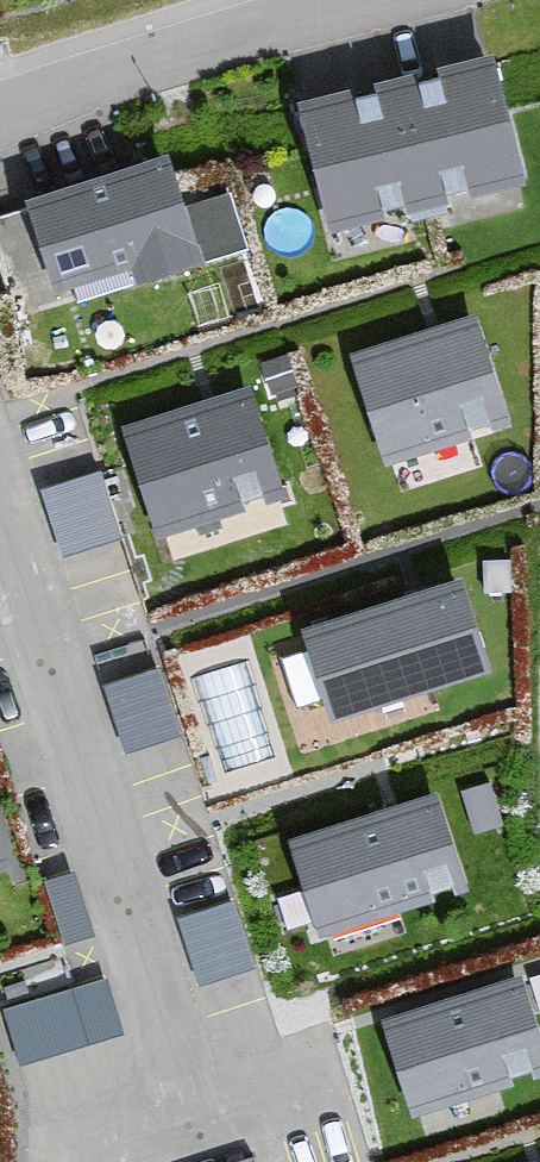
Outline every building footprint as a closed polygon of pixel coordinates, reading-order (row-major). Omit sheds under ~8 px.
[(514,189),(484,63),(304,106),(334,231),(514,189)] [(196,266),(165,162),(35,200),(61,289),(137,266),(142,282),(196,266)] [(0,202),(0,231),(16,274),(49,261),(24,193),(0,202)] [(506,412),(474,309),(360,345),(392,448),(506,412)] [(279,481),(248,381),(131,418),(163,518),(279,481)] [(42,474),(61,539),(120,522),(101,457),(42,474)] [(486,651),(460,568),(309,616),(336,699),(486,651)] [(125,736),(179,720),(158,651),(104,668),(125,736)] [(463,874),(435,786),(295,830),(323,918),(463,874)] [(234,887),(179,905),(200,968),(255,950),(234,887)] [(108,966),(5,992),(18,1047),(122,1021),(108,966)] [(521,970),(389,1011),(416,1097),(539,1057),(539,1030),(521,970)]
